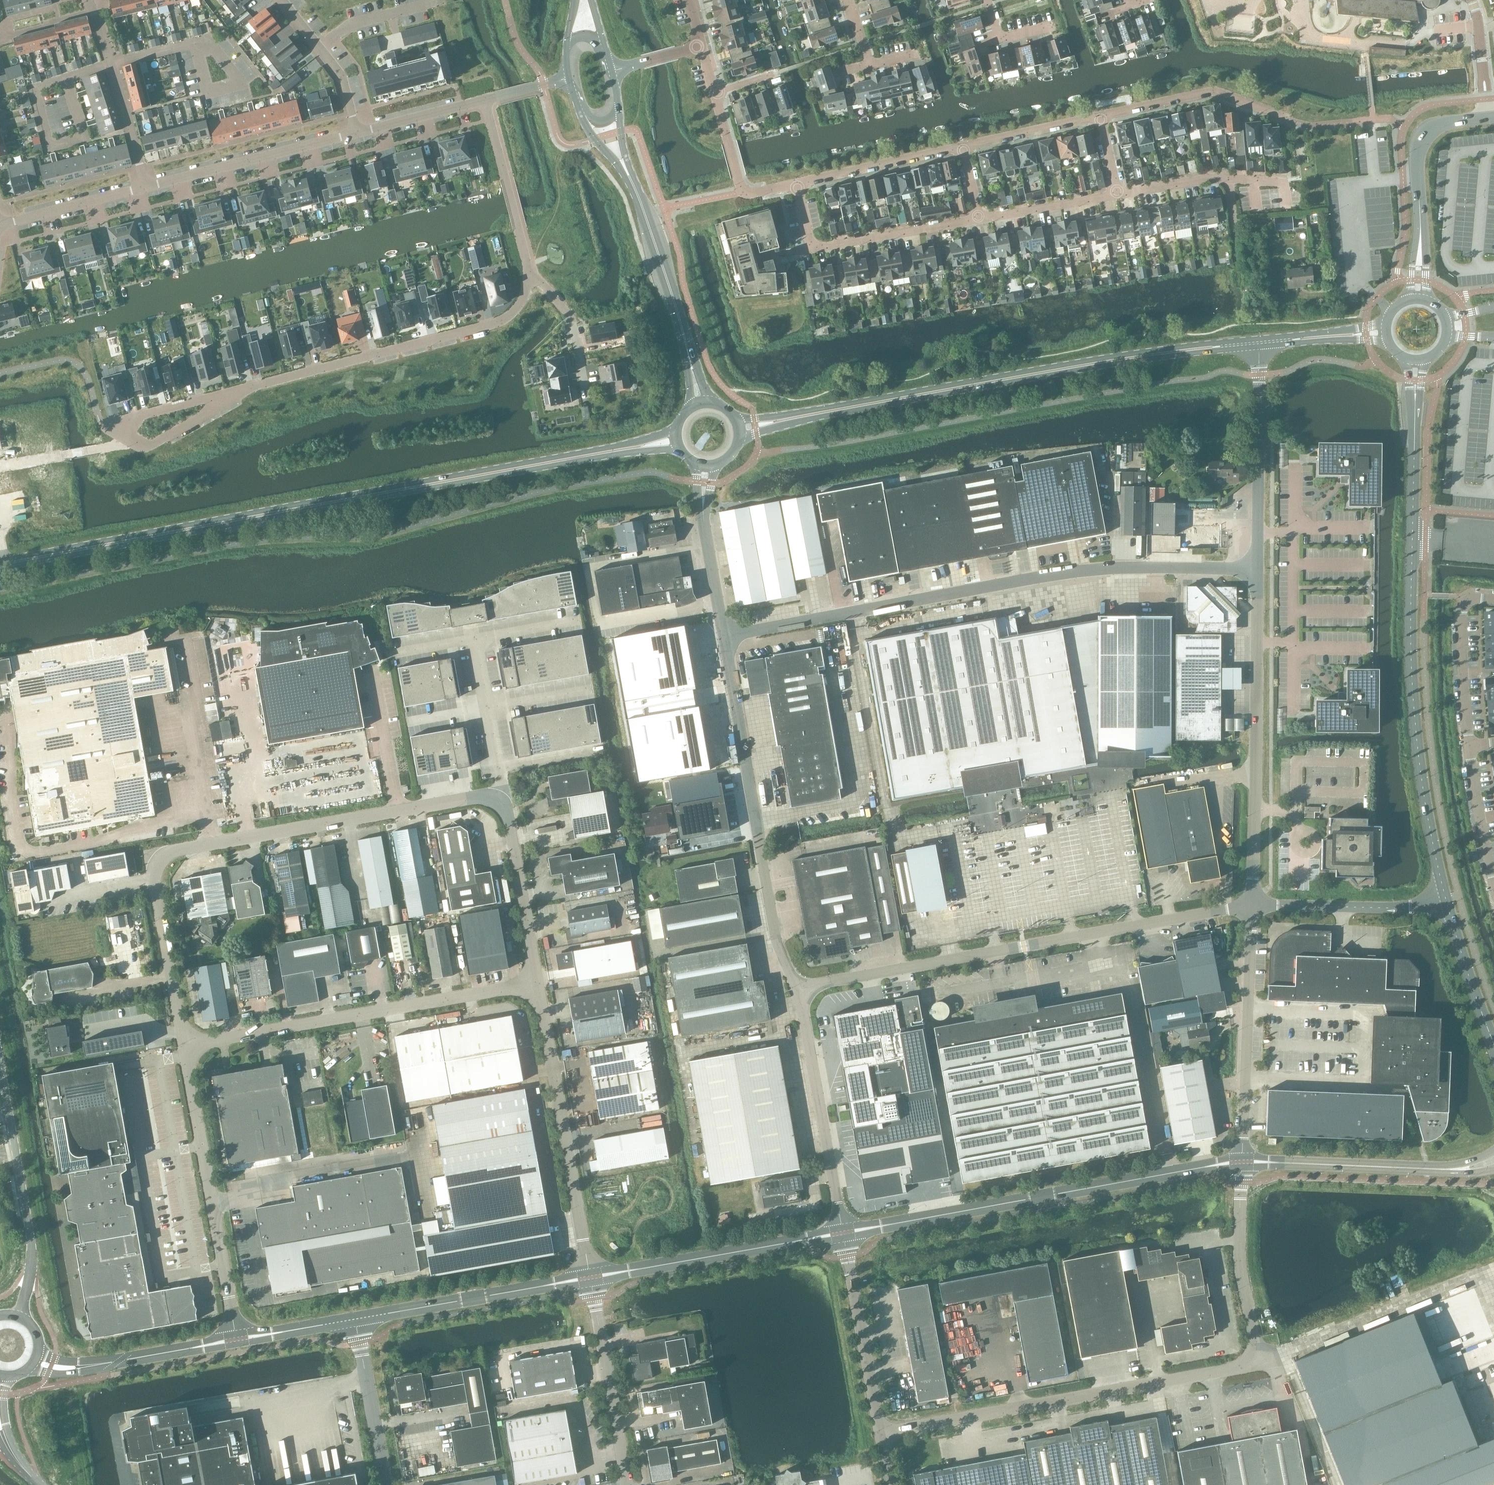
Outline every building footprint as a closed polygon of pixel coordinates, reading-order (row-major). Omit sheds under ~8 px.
[(7,16),(16,13),(16,12),(22,10),(19,0),(3,0),(7,16)] [(22,10),(37,6),(35,0),(19,0),(22,10)] [(111,2),(116,21),(127,18),(122,0),(118,0),(111,2)] [(127,18),(137,15),(133,0),(122,0),(127,18)] [(137,15),(148,13),(145,0),(133,0),(137,15)] [(148,13),(158,10),(158,8),(156,0),(145,0),(148,13)] [(225,4),(236,18),(246,10),(243,5),(250,0),(231,0),(225,4)] [(738,6),(736,0),(716,0),(713,1),(715,8),(713,9),(714,13),(738,6)] [(825,6),(823,0),(809,0),(802,2),(806,12),(825,6)] [(890,4),(889,0),(868,0),(871,10),(890,4)] [(949,9),(966,4),(965,1),(966,0),(946,0),(949,9)] [(1091,16),(1095,15),(1113,8),(1111,2),(1112,2),(1112,0),(1086,0),(1091,16)] [(1407,22),(1411,22),(1412,22),(1413,22),(1414,22),(1415,21),(1416,19),(1416,18),(1416,16),(1415,15),(1414,13),(1412,13),(1413,3),(1421,4),(1422,5),(1422,6),(1424,8),(1425,9),(1426,10),(1428,10),(1430,10),(1431,10),(1433,10),(1435,9),(1437,8),(1438,6),(1439,5),(1439,3),(1440,1),(1440,0),(1335,0),(1337,16),(1359,17),(1407,22)] [(720,24),(735,19),(743,17),(741,9),(747,7),(746,4),(738,6),(714,13),(715,16),(717,16),(720,24)] [(786,7),(787,13),(798,9),(797,4),(786,7)] [(890,4),(871,10),(873,16),(871,17),(875,28),(888,24),(889,25),(899,22),(898,20),(900,20),(897,8),(892,10),(890,4)] [(811,30),(830,24),(827,14),(831,12),(829,5),(825,6),(806,12),(811,30)] [(250,15),(240,23),(243,27),(249,23),(256,32),(250,36),(251,37),(273,19),(266,9),(254,19),(250,15)] [(765,11),(758,13),(760,20),(767,19),(765,11)] [(960,43),(972,39),(970,33),(983,29),(980,18),(976,19),(975,16),(953,23),(960,43)] [(1136,20),(1144,42),(1161,36),(1155,16),(1147,18),(1147,17),(1142,18),(1141,16),(1135,18),(1136,20)] [(88,17),(76,20),(81,39),(92,36),(88,17)] [(273,19),(251,37),(262,51),(272,43),(268,38),(281,28),(273,19)] [(722,41),(748,34),(745,24),(737,26),(735,19),(720,24),(721,24),(723,29),(721,30),(723,35),(720,36),(722,41)] [(76,20),(66,22),(70,39),(71,41),(81,39),(76,20)] [(1144,44),(1144,42),(1136,20),(1129,22),(1129,21),(1124,23),(1123,20),(1117,22),(1117,24),(1124,44),(1125,46),(1135,43),(1136,46),(1144,44)] [(66,22),(55,25),(60,45),(61,45),(60,42),(70,39),(66,22)] [(434,24),(401,32),(405,46),(438,38),(434,24)] [(830,24),(811,30),(813,35),(809,37),(812,48),(814,48),(815,49),(825,46),(824,44),(838,40),(834,29),(832,29),(830,24)] [(1107,50),(1124,44),(1117,24),(1111,26),(1111,25),(1106,27),(1105,24),(1099,26),(1107,50)] [(50,29),(46,30),(51,47),(60,45),(55,25),(49,26),(50,29)] [(46,31),(35,33),(40,52),(51,50),(46,31)] [(35,33),(25,36),(30,55),(40,52),(35,33)] [(730,57),(743,54),(742,47),(751,45),(748,34),(722,41),(723,47),(726,46),(727,52),(729,51),(730,57)] [(25,36),(14,39),(19,58),(30,55),(25,36)] [(1046,45),(1049,57),(1050,63),(1057,61),(1071,57),(1065,37),(1062,38),(1062,36),(1055,38),(1056,40),(1052,41),(1052,43),(1046,45)] [(272,43),(262,51),(272,65),(295,47),(288,37),(275,47),(272,43)] [(377,39),(361,43),(364,57),(381,52),(377,39)] [(980,59),(981,59),(980,56),(977,57),(974,50),(975,49),(972,39),(960,43),(971,78),(982,74),(982,73),(984,72),(980,59)] [(1049,57),(1046,45),(1041,46),(1040,44),(1035,45),(1035,43),(1029,44),(1034,67),(1045,64),(1044,58),(1049,57)] [(1018,70),(1034,67),(1029,44),(1023,46),(1024,48),(1020,49),(1020,51),(1014,52),(1018,70)] [(295,47),(272,65),(283,79),(294,71),(290,66),(303,56),(295,47)] [(1145,47),(1136,50),(1138,55),(1139,58),(1148,55),(1147,53),(1145,47)] [(1018,70),(1014,52),(1008,53),(1007,51),(1003,52),(1002,50),(997,52),(1002,74),(1018,70)] [(743,54),(730,57),(733,65),(732,65),(733,70),(731,71),(733,77),(743,74),(743,77),(751,75),(750,72),(757,70),(752,52),(743,54)] [(991,76),(1002,74),(997,52),(991,53),(992,55),(987,56),(988,58),(981,59),(980,59),(984,72),(990,70),(991,76)] [(382,70),(368,73),(375,98),(452,78),(445,53),(431,57),(432,60),(383,73),(382,70)] [(779,60),(772,62),(774,68),(778,67),(781,66),(779,60)] [(140,63),(124,68),(126,79),(143,74),(140,63)] [(24,75),(21,65),(6,70),(9,80),(23,76),(24,75)] [(908,74),(912,93),(920,91),(922,96),(933,92),(932,90),(934,90),(931,80),(929,80),(924,67),(913,71),(914,72),(908,74)] [(837,96),(828,68),(815,72),(824,99),(837,96)] [(912,93),(908,74),(901,75),(900,71),(897,72),(902,95),(912,93)] [(891,98),(902,95),(897,72),(893,73),(894,77),(887,78),(891,98)] [(103,73),(83,80),(86,90),(87,93),(106,87),(108,87),(108,86),(103,73)] [(296,73),(281,85),(287,93),(302,81),(296,73)] [(143,74),(126,79),(129,89),(146,85),(143,74)] [(870,102),(871,102),(881,100),(876,76),(872,77),(873,82),(866,83),(870,102)] [(891,98),(887,78),(880,80),(879,76),(876,76),(881,100),(891,98)] [(871,105),(871,102),(870,102),(866,83),(854,86),(855,92),(849,93),(852,106),(862,104),(863,107),(871,105)] [(146,85),(129,89),(132,100),(149,95),(146,85)] [(766,90),(775,118),(783,116),(782,112),(792,109),(784,85),(778,86),(779,89),(774,91),(774,92),(768,94),(766,90)] [(86,90),(82,92),(84,97),(88,95),(92,107),(112,100),(110,92),(108,93),(106,87),(87,93),(86,90)] [(775,118),(766,90),(760,92),(761,95),(756,96),(757,98),(750,100),(749,96),(748,96),(757,124),(765,121),(764,118),(774,115),(775,118)] [(322,100),(307,104),(311,119),(334,113),(330,98),(328,98),(326,91),(320,92),(322,100)] [(826,112),(852,106),(849,93),(837,96),(824,99),(823,99),(826,112)] [(149,95),(132,100),(135,111),(151,106),(149,98),(149,95)] [(757,124),(748,96),(743,98),(744,100),(739,102),(739,103),(731,106),(738,126),(756,120),(757,124)] [(283,99),(278,101),(279,105),(281,105),(286,123),(293,122),(293,124),(302,121),(297,101),(284,104),(283,99)] [(112,100),(92,107),(96,119),(97,121),(115,115),(113,109),(115,108),(112,100)] [(279,105),(267,108),(272,129),(280,127),(280,125),(286,123),(281,105),(279,105)] [(1207,132),(1223,129),(1219,105),(1203,108),(1207,132)] [(254,107),(249,108),(250,113),(252,112),(257,131),(264,129),(264,131),(272,129),(267,108),(255,111),(254,107)] [(1197,111),(1197,109),(1191,110),(1191,112),(1186,113),(1189,132),(1199,131),(1203,152),(1210,151),(1206,129),(1203,129),(1199,110),(1197,111)] [(250,113),(238,116),(243,137),(251,134),(251,133),(257,131),(252,112),(250,113)] [(1239,131),(1237,113),(1224,114),(1225,134),(1235,133),(1237,156),(1237,170),(1247,171),(1245,155),(1243,131),(1239,131)] [(225,114),(220,116),(221,120),(223,120),(228,138),(229,138),(235,137),(235,139),(243,137),(238,116),(226,119),(225,114)] [(1183,139),(1183,138),(1183,136),(1188,135),(1183,114),(1172,116),(1172,119),(1167,120),(1171,139),(1174,138),(1174,139),(1176,141),(1178,142),(1180,143),(1181,142),(1182,142),(1182,141),(1183,140),(1183,139)] [(96,119),(91,120),(93,125),(97,124),(101,136),(122,129),(119,121),(117,122),(115,115),(97,121),(96,119)] [(1155,141),(1170,137),(1166,118),(1151,121),(1155,141)] [(1139,146),(1153,143),(1148,119),(1133,123),(1139,146)] [(221,120),(210,123),(215,144),(229,140),(229,138),(228,138),(223,120),(221,120)] [(206,121),(195,124),(199,141),(210,138),(206,121)] [(1248,147),(1262,146),(1259,121),(1250,122),(1250,124),(1246,124),(1248,147)] [(195,124),(185,126),(189,143),(199,141),(195,124)] [(1124,125),(1123,124),(1117,125),(1118,126),(1116,127),(1120,146),(1127,145),(1131,160),(1138,159),(1130,124),(1124,125)] [(1270,129),(1270,125),(1262,126),(1265,156),(1273,155),(1273,150),(1280,149),(1280,143),(1282,142),(1282,135),(1279,135),(1279,128),(1270,129)] [(185,126),(173,129),(178,146),(189,143),(185,126)] [(173,129),(164,132),(168,149),(178,146),(173,129)] [(164,132),(153,135),(157,151),(168,149),(164,132)] [(153,135),(142,137),(146,154),(157,151),(153,135)] [(1094,153),(1092,144),(1093,142),(1092,138),(1090,137),(1090,135),(1076,138),(1080,157),(1091,155),(1092,159),(1099,158),(1097,152),(1094,153)] [(471,170),(479,168),(475,150),(468,151),(464,138),(463,136),(456,138),(456,140),(452,141),(458,167),(470,164),(471,170)] [(1077,156),(1072,137),(1063,139),(1063,137),(1058,139),(1058,141),(1057,141),(1061,159),(1069,158),(1069,159),(1076,158),(1075,156),(1077,156)] [(1057,159),(1053,140),(1039,143),(1043,162),(1051,160),(1054,172),(1061,171),(1058,158),(1057,159)] [(440,171),(458,167),(452,141),(440,144),(443,158),(437,159),(440,171)] [(111,149),(99,152),(104,173),(112,170),(112,168),(118,167),(113,148),(116,147),(115,143),(110,144),(111,149)] [(0,146),(0,158),(8,155),(5,144),(0,146)] [(116,147),(113,148),(118,167),(118,169),(132,165),(127,145),(116,147)] [(1038,172),(1032,145),(1016,149),(1020,168),(1030,166),(1032,174),(1038,172)] [(87,155),(84,156),(89,174),(96,173),(96,175),(104,173),(99,152),(97,146),(85,149),(86,150),(87,155)] [(431,161),(424,163),(421,149),(409,152),(415,178),(434,173),(431,161)] [(1015,174),(1014,169),(1018,168),(1014,149),(1000,153),(1004,172),(1006,171),(1007,176),(1009,177),(1014,176),(1015,174)] [(82,156),(70,159),(75,180),(83,178),(83,176),(89,174),(84,156),(87,155),(86,150),(81,151),(82,156)] [(397,156),(400,169),(394,170),(397,183),(415,178),(409,152),(397,156)] [(997,177),(996,173),(999,172),(995,153),(979,156),(983,176),(986,175),(987,179),(997,177)] [(53,164),(40,167),(46,188),(54,185),(54,183),(60,182),(55,163),(58,162),(57,158),(52,159),(53,164)] [(1280,174),(1287,173),(1286,158),(1279,159),(1280,174)] [(58,162),(55,163),(60,182),(67,180),(67,182),(75,180),(70,159),(58,162)] [(32,160),(9,166),(10,173),(9,173),(9,174),(10,174),(15,195),(15,196),(31,191),(29,183),(37,181),(32,160)] [(1194,160),(1188,162),(1190,173),(1197,172),(1194,160)] [(1212,169),(1219,168),(1217,160),(1211,161),(1212,169)] [(958,175),(956,175),(954,162),(941,164),(946,188),(961,184),(958,175)] [(382,163),(366,167),(373,192),(389,188),(382,163)] [(926,168),(931,193),(946,190),(940,165),(926,168)] [(342,170),(342,172),(338,173),(345,199),(363,194),(360,182),(354,183),(350,168),(342,170)] [(931,193),(926,168),(925,168),(919,169),(918,168),(912,169),(911,171),(915,189),(924,187),(925,194),(931,193)] [(909,174),(907,172),(903,173),(903,175),(897,176),(901,196),(910,194),(911,198),(916,197),(911,173),(909,174)] [(1098,189),(1105,188),(1102,172),(1095,173),(1098,189)] [(323,191),(326,203),(345,199),(338,173),(326,176),(329,190),(323,191)] [(901,202),(895,175),(896,175),(896,174),(881,178),(882,178),(886,197),(894,195),(896,203),(901,202)] [(1079,192),(1085,191),(1081,174),(1075,176),(1079,192)] [(880,179),(879,178),(875,179),(874,180),(867,182),(871,202),(885,199),(881,179),(880,179)] [(294,181),(301,207),(319,203),(316,190),(310,192),(306,179),(299,181),(298,180),(294,181)] [(286,198),(279,200),(283,212),(301,207),(294,181),(290,182),(290,183),(282,185),(286,198)] [(870,203),(866,182),(866,181),(856,183),(856,184),(857,184),(859,191),(855,192),(858,206),(870,203)] [(856,212),(851,185),(851,184),(836,187),(837,188),(841,207),(850,205),(852,213),(856,212)] [(840,206),(836,188),(826,190),(827,192),(825,195),(824,195),(826,205),(829,204),(831,207),(839,205),(839,206),(840,206)] [(1020,203),(1026,201),(1023,188),(1017,189),(1020,203)] [(397,189),(391,190),(394,202),(400,200),(397,189)] [(1000,206),(1007,205),(1004,190),(997,192),(1000,206)] [(264,192),(252,196),(258,221),(277,216),(274,204),(267,206),(264,192)] [(243,212),(237,214),(240,226),(258,221),(252,196),(240,199),(243,212)] [(1203,198),(1207,226),(1219,224),(1217,213),(1223,211),(1220,199),(1214,200),(1214,198),(1209,199),(1209,197),(1203,198)] [(968,212),(965,198),(958,200),(961,213),(968,212)] [(1196,228),(1207,226),(1203,198),(1196,199),(1197,201),(1192,201),(1192,204),(1187,205),(1189,217),(1194,216),(1196,228)] [(1189,217),(1187,205),(1186,200),(1179,202),(1180,204),(1175,204),(1175,207),(1170,208),(1174,232),(1191,229),(1189,217)] [(224,214),(220,201),(208,204),(215,230),(233,225),(230,213),(224,214)] [(208,204),(204,205),(203,203),(195,205),(199,221),(193,222),(196,235),(215,230),(208,204)] [(1170,208),(1169,203),(1163,205),(1163,207),(1159,207),(1159,210),(1153,211),(1157,234),(1174,232),(1170,208)] [(915,222),(921,220),(919,208),(912,210),(915,222)] [(1155,223),(1153,211),(1147,212),(1147,209),(1142,210),(1142,208),(1135,209),(1136,214),(1138,226),(1140,238),(1152,236),(1150,224),(1155,223)] [(735,298),(788,293),(786,273),(769,210),(715,225),(735,298)] [(1138,226),(1136,214),(1130,215),(1130,212),(1125,213),(1125,211),(1118,212),(1119,217),(1121,229),(1123,241),(1135,239),(1133,227),(1138,226)] [(904,212),(897,213),(900,224),(907,223),(905,216),(904,212)] [(1121,229),(1119,217),(1114,217),(1113,215),(1109,216),(1108,214),(1102,215),(1107,243),(1118,242),(1116,230),(1121,229)] [(170,217),(169,216),(165,217),(172,243),(190,238),(187,226),(181,228),(178,215),(170,217)] [(1096,245),(1107,243),(1102,215),(1096,216),(1096,218),(1091,219),(1092,222),(1086,223),(1088,235),(1089,242),(1095,241),(1096,245)] [(290,225),(287,216),(281,218),(283,227),(290,225)] [(165,217),(161,218),(160,217),(153,219),(157,234),(150,236),(154,248),(172,243),(165,217)] [(1275,230),(1293,228),(1292,217),(1274,218),(1275,230)] [(1063,222),(1067,245),(1069,253),(1081,251),(1078,238),(1084,237),(1081,222),(1070,224),(1069,221),(1063,222)] [(1064,245),(1067,245),(1063,222),(1058,223),(1058,226),(1047,228),(1049,243),(1055,242),(1056,249),(1064,247),(1064,245)] [(143,235),(137,237),(134,224),(122,227),(128,252),(140,249),(141,255),(148,253),(143,235)] [(832,236),(837,235),(835,225),(829,226),(832,236)] [(122,227),(109,230),(113,243),(107,245),(110,257),(128,252),(122,227)] [(1049,243),(1047,228),(1035,230),(1035,227),(1029,228),(1033,251),(1037,250),(1037,252),(1045,251),(1044,244),(1049,243)] [(1029,251),(1033,251),(1029,228),(1023,229),(1024,232),(1013,234),(1015,249),(1020,248),(1022,255),(1030,253),(1029,251)] [(1015,249),(1013,234),(1001,236),(1001,233),(995,234),(999,257),(1003,256),(1003,258),(1011,257),(1010,250),(1015,249)] [(995,257),(999,257),(995,234),(989,235),(990,238),(978,240),(981,255),(986,254),(987,261),(995,259),(995,257)] [(104,259),(100,246),(94,248),(91,235),(79,238),(85,263),(104,259)] [(66,241),(70,254),(64,256),(67,268),(85,263),(79,238),(66,241)] [(981,255),(978,240),(967,242),(966,239),(960,240),(965,263),(968,262),(969,264),(977,263),(975,256),(981,255)] [(961,263),(965,263),(960,240),(955,241),(955,244),(943,246),(946,261),(952,260),(953,267),(961,265),(961,263)] [(474,271),(486,267),(480,245),(468,248),(474,271)] [(51,261),(48,248),(47,246),(40,248),(40,250),(36,251),(42,277),(61,272),(58,260),(51,261)] [(921,247),(926,274),(944,271),(940,248),(933,249),(933,248),(928,249),(927,246),(921,247)] [(909,277),(926,274),(921,247),(916,248),(916,251),(911,252),(911,253),(905,254),(909,277)] [(21,269),(24,282),(42,277),(36,251),(24,255),(27,268),(21,269)] [(909,277),(905,254),(899,255),(899,254),(894,255),(894,252),(888,253),(892,280),(909,277)] [(875,283),(892,280),(888,253),(882,254),(882,257),(877,258),(877,259),(871,260),(875,283)] [(875,283),(871,260),(865,261),(865,260),(860,261),(860,258),(854,259),(858,286),(875,283)] [(842,289),(858,286),(854,259),(848,260),(848,263),(843,264),(843,265),(837,266),(842,289)] [(842,289),(837,266),(832,267),(831,266),(826,267),(826,264),(820,265),(825,292),(842,289)] [(807,295),(825,292),(820,265),(814,266),(814,269),(809,270),(809,271),(803,272),(807,295)] [(1287,289),(1298,288),(1298,285),(1313,284),(1311,268),(1288,271),(1289,278),(1286,278),(1287,289)] [(410,269),(404,271),(408,288),(414,287),(410,269)] [(496,307),(504,305),(504,303),(508,302),(505,291),(506,290),(505,285),(503,286),(500,275),(485,279),(488,290),(487,290),(487,291),(488,291),(492,306),(496,305),(496,307)] [(428,297),(425,285),(418,287),(422,303),(429,301),(430,304),(428,305),(430,315),(432,314),(434,321),(449,317),(446,304),(448,303),(446,295),(444,296),(443,294),(428,297)] [(307,292),(305,286),(294,289),(295,295),(307,292)] [(480,298),(477,286),(469,288),(469,290),(455,293),(461,317),(476,313),(473,299),(480,298)] [(292,289),(287,291),(290,302),(295,301),(292,289)] [(383,289),(376,291),(379,300),(386,298),(383,289)] [(346,292),(350,307),(357,305),(353,290),(346,292)] [(419,311),(414,292),(405,294),(406,301),(394,304),(400,327),(403,327),(403,329),(414,326),(411,313),(419,311)] [(1022,292),(1006,295),(1006,296),(1007,303),(1024,300),(1022,292)] [(381,309),(370,312),(374,327),(376,327),(377,331),(372,332),(374,340),(390,336),(387,324),(392,323),(386,298),(379,300),(381,309)] [(913,298),(906,299),(907,308),(914,307),(913,298)] [(16,318),(12,304),(0,307),(0,322),(16,318)] [(339,329),(343,344),(358,340),(356,332),(364,329),(360,314),(346,318),(347,323),(340,325),(341,329),(339,329)] [(240,326),(238,317),(231,319),(234,327),(240,326)] [(170,340),(180,337),(175,319),(166,321),(170,340)] [(322,350),(331,347),(330,344),(333,344),(331,335),(328,336),(325,323),(310,327),(309,321),(301,323),(307,345),(313,343),(315,348),(321,347),(322,350)] [(286,359),(302,355),(298,339),(304,337),(301,323),(289,327),(291,333),(280,336),(286,359)] [(614,323),(591,327),(594,343),(617,339),(614,323)] [(229,376),(245,372),(237,346),(241,345),(237,330),(227,332),(231,347),(222,349),(225,361),(224,361),(226,369),(227,368),(229,376)] [(632,331),(624,332),(626,346),(635,345),(632,331)] [(211,334),(204,336),(206,346),(213,344),(211,334)] [(258,368),(272,365),(265,341),(253,344),(250,334),(243,336),(248,356),(254,354),(258,368)] [(210,350),(194,354),(201,381),(217,377),(210,350)] [(187,373),(183,357),(174,359),(175,365),(163,368),(169,391),(176,390),(176,391),(178,390),(178,389),(185,388),(181,375),(187,373)] [(547,364),(552,388),(563,386),(562,381),(569,380),(565,361),(547,364)] [(630,388),(626,364),(598,369),(599,374),(592,376),(593,383),(601,381),(601,384),(615,382),(617,390),(630,388)] [(121,375),(99,381),(103,396),(108,395),(110,404),(110,405),(128,400),(128,399),(122,379),(128,378),(124,365),(119,366),(121,375)] [(143,388),(144,395),(150,393),(151,394),(156,393),(157,391),(158,391),(153,366),(139,369),(138,365),(128,368),(133,390),(143,388)] [(548,394),(551,410),(573,406),(571,391),(564,392),(563,386),(552,388),(553,393),(548,394)] [(1374,445),(1374,444),(1320,444),(1322,444),(1322,449),(1317,449),(1317,456),(1318,456),(1318,459),(1320,459),(1320,473),(1347,474),(1351,477),(1351,505),(1365,505),(1365,507),(1375,507),(1375,503),(1380,503),(1380,505),(1381,452),(1380,452),(1380,454),(1377,454),(1378,447),(1371,447),(1371,445),(1374,445)] [(1106,535),(1091,452),(1021,465),(1024,481),(1015,483),(1027,549),(1106,535)] [(1231,468),(1231,462),(1209,462),(1209,469),(1204,473),(1204,478),(1207,482),(1212,482),(1216,479),(1216,477),(1227,477),(1227,482),(1238,482),(1238,468),(1231,468)] [(1013,466),(948,478),(964,561),(988,557),(989,559),(993,561),(1005,558),(1008,555),(1008,553),(1027,549),(1015,483),(1013,466)] [(1144,536),(1146,486),(1146,472),(1134,472),(1134,487),(1122,486),(1120,535),(1144,536)] [(901,573),(964,561),(948,478),(885,490),(901,573)] [(0,485),(0,507),(1,511),(16,509),(14,494),(13,494),(12,491),(13,489),(12,482),(0,485)] [(901,573),(885,490),(884,482),(818,494),(823,522),(839,519),(851,582),(901,573)] [(1149,501),(1159,501),(1159,488),(1149,488),(1149,501)] [(827,575),(812,495),(783,501),(785,507),(780,508),(785,532),(788,531),(798,581),(827,575)] [(728,560),(788,548),(779,502),(719,514),(728,560)] [(1176,503),(1152,502),(1152,536),(1176,536),(1176,503)] [(646,536),(643,522),(626,525),(631,551),(676,543),(672,519),(650,523),(652,535),(646,536)] [(788,548),(728,560),(737,606),(796,595),(788,548)] [(679,557),(594,572),(602,616),(679,602),(679,605),(688,603),(695,600),(692,595),(694,594),(691,580),(683,582),(679,557)] [(387,608),(393,639),(577,605),(571,573),(555,576),(555,577),(540,579),(541,581),(526,583),(526,586),(512,588),(513,593),(498,596),(498,599),(484,602),(484,603),(473,605),(473,603),(460,606),(461,608),(450,610),(449,608),(435,611),(434,609),(420,612),(419,607),(404,609),(403,606),(387,608)] [(1206,589),(1199,590),(1228,619),(1223,624),(1223,633),(1238,633),(1238,621),(1242,616),(1237,612),(1237,590),(1215,590),(1210,585),(1206,589)] [(1176,658),(1221,658),(1221,633),(1223,633),(1223,624),(1228,619),(1199,590),(1196,587),(1186,587),(1188,615),(1188,616),(1189,618),(1190,619),(1191,620),(1192,622),(1193,623),(1195,623),(1196,624),(1198,624),(1201,624),(1201,632),(1198,632),(1197,635),(1176,635),(1176,658)] [(1099,621),(1099,756),(1171,757),(1171,617),(1099,617),(1099,621)] [(1099,763),(1099,756),(1099,621),(999,638),(995,618),(924,630),(865,641),(893,800),(1022,777),(1099,763)] [(365,638),(361,624),(360,624),(357,622),(358,621),(327,626),(327,623),(280,631),(260,631),(260,632),(261,632),(261,648),(260,648),(261,648),(261,654),(260,654),(260,655),(261,655),(261,668),(253,668),(253,669),(254,669),(269,745),(365,728),(355,669),(361,667),(361,668),(362,668),(362,667),(379,660),(380,661),(376,648),(372,649),(370,645),(371,645),(368,636),(367,637),(365,638)] [(687,625),(609,640),(637,784),(699,772),(700,775),(709,773),(709,772),(716,771),(702,704),(699,705),(696,692),(700,691),(687,625)] [(146,629),(127,635),(98,641),(97,639),(94,640),(94,642),(78,645),(77,643),(72,644),(72,645),(56,648),(56,646),(51,647),(52,649),(35,651),(34,651),(32,651),(32,652),(5,658),(0,658),(0,701),(6,701),(6,697),(9,697),(12,697),(18,733),(17,733),(17,748),(21,748),(25,776),(23,776),(24,790),(29,790),(29,795),(148,773),(130,676),(170,668),(166,648),(149,652),(147,646),(150,644),(146,629)] [(503,669),(586,655),(582,635),(499,650),(503,669)] [(823,667),(820,649),(765,658),(765,659),(763,659),(763,658),(745,662),(751,697),(772,693),(792,808),(841,799),(818,668),(823,667)] [(586,655),(503,669),(506,689),(589,674),(586,655)] [(459,698),(452,658),(399,667),(406,707),(459,698)] [(1221,658),(1176,658),(1175,742),(1203,742),(1203,741),(1220,741),(1220,693),(1221,671),(1221,658)] [(1373,674),(1373,669),(1365,669),(1365,670),(1363,670),(1363,672),(1348,672),(1348,699),(1345,703),(1317,703),(1317,717),(1315,717),(1315,720),(1315,727),(1320,727),(1320,732),(1317,732),(1317,733),(1371,733),(1371,732),(1369,732),(1369,729),(1375,729),(1375,723),(1378,723),(1378,725),(1378,672),(1378,674),(1373,674)] [(1242,671),(1221,671),(1220,693),(1242,693),(1242,671)] [(512,719),(515,738),(598,723),(595,704),(512,719)] [(602,743),(598,723),(515,738),(519,758),(602,743)] [(464,727),(411,737),(418,776),(471,767),(464,727)] [(591,794),(591,793),(587,770),(548,777),(550,788),(546,789),(549,807),(569,803),(568,798),(591,794)] [(720,783),(719,772),(667,782),(670,801),(674,800),(678,827),(703,822),(705,835),(730,831),(723,782),(720,783)] [(29,795),(36,838),(68,832),(128,821),(131,825),(142,820),(155,817),(151,791),(151,787),(148,773),(29,795)] [(1169,834),(1212,826),(1205,787),(1166,794),(1164,784),(1160,785),(1169,834)] [(1212,826),(1169,834),(1160,785),(1134,790),(1148,869),(1175,864),(1187,862),(1192,884),(1221,879),(1212,826)] [(568,798),(569,803),(574,831),(568,832),(569,840),(611,832),(604,791),(591,793),(591,794),(568,798)] [(673,818),(670,805),(651,809),(652,813),(642,815),(643,824),(645,824),(647,836),(669,832),(667,819),(673,818)] [(1305,807),(1305,818),(1314,818),(1314,812),(1320,812),(1320,808),(1305,807)] [(1352,818),(1345,811),(1337,818),(1329,818),(1329,834),(1333,834),(1333,846),(1333,847),(1327,847),(1324,847),(1323,870),(1326,870),(1335,870),(1335,877),(1350,877),(1357,885),(1365,878),(1373,878),(1373,862),(1369,862),(1369,856),(1375,857),(1375,856),(1378,856),(1379,827),(1374,826),(1367,826),(1367,819),(1352,818)] [(476,874),(470,842),(474,836),(454,822),(449,828),(437,830),(452,911),(497,903),(491,872),(476,874)] [(402,881),(426,877),(417,828),(393,832),(402,881)] [(687,842),(685,833),(666,836),(668,845),(687,842)] [(370,909),(394,905),(382,836),(358,840),(370,909)] [(342,884),(335,845),(311,849),(325,930),(355,924),(349,892),(342,884)] [(900,930),(884,845),(865,849),(865,847),(792,861),(807,940),(809,939),(811,948),(814,948),(816,958),(814,958),(814,959),(845,953),(845,949),(882,942),(881,934),(900,930)] [(286,934),(301,931),(301,930),(307,929),(305,915),(311,914),(299,851),(276,855),(286,912),(283,913),(286,934)] [(126,852),(98,857),(103,882),(130,877),(126,852)] [(902,914),(919,911),(908,852),(891,855),(902,914)] [(620,885),(615,853),(572,861),(571,854),(549,858),(552,876),(562,874),(566,895),(620,885)] [(103,882),(98,857),(84,860),(89,884),(103,882)] [(682,903),(738,892),(732,859),(676,870),(682,903)] [(238,919),(266,914),(261,887),(254,882),(252,870),(255,866),(246,860),(244,864),(229,867),(238,919)] [(38,913),(39,912),(41,909),(40,903),(53,900),(56,892),(72,889),(67,864),(28,871),(27,870),(11,873),(14,890),(19,914),(30,912),(31,913),(33,914),(34,915),(36,914),(38,913)] [(222,872),(182,880),(188,913),(184,917),(189,921),(186,925),(212,944),(218,936),(217,930),(224,929),(230,920),(222,872)] [(421,880),(413,882),(416,896),(423,894),(421,880)] [(666,948),(745,934),(738,895),(659,909),(666,948)] [(567,939),(583,937),(582,934),(612,929),(607,904),(567,912),(571,929),(566,930),(567,939)] [(509,968),(499,909),(479,912),(489,972),(509,968)] [(489,972),(479,912),(459,916),(469,975),(489,972)] [(389,927),(396,961),(408,959),(413,963),(419,962),(412,923),(389,927)] [(317,925),(309,926),(311,936),(319,935),(317,925)] [(358,969),(364,967),(368,962),(368,961),(381,958),(375,927),(346,932),(352,965),(358,969)] [(433,979),(453,976),(444,927),(425,930),(433,979)] [(1268,1000),(1339,1003),(1341,955),(1336,955),(1333,957),(1326,957),(1327,934),(1297,933),(1291,934),(1285,936),(1280,939),(1277,944),(1274,949),(1273,954),(1272,985),(1268,985),(1268,1000)] [(288,1007),(291,1007),(320,1002),(315,978),(341,974),(334,934),(277,944),(288,1007)] [(1197,995),(1220,990),(1221,990),(1210,934),(1173,941),(1176,960),(1184,998),(1197,995)] [(581,950),(572,952),(577,981),(636,971),(631,941),(605,946),(604,940),(580,944),(581,950)] [(668,958),(675,997),(682,1036),(771,1020),(764,980),(754,982),(747,944),(668,958)] [(240,1001),(273,995),(266,955),(233,961),(240,1001)] [(1388,1019),(1414,1020),(1416,972),(1407,963),(1386,962),(1386,959),(1348,958),(1346,955),(1341,955),(1339,1003),(1384,1005),(1388,1019)] [(1184,998),(1176,960),(1174,960),(1172,957),(1161,962),(1161,963),(1153,965),(1153,964),(1141,963),(1141,967),(1138,967),(1145,1005),(1184,998)] [(94,974),(89,962),(38,972),(34,971),(32,997),(36,1004),(53,1001),(53,994),(93,987),(94,974)] [(204,1022),(218,1020),(230,1018),(221,963),(194,968),(204,1022)] [(645,976),(633,978),(636,992),(648,990),(645,976)] [(577,1042),(621,1034),(626,1033),(618,990),(569,999),(577,1042)] [(1197,995),(1200,1013),(1225,1008),(1223,993),(1221,993),(1220,990),(1197,995)] [(978,1011),(980,1019),(934,1028),(963,1183),(1150,1149),(1121,993),(1032,1010),(1030,1001),(978,1011)] [(916,995),(894,999),(912,1090),(933,1087),(916,995)] [(1202,1023),(1200,1013),(1197,995),(1184,998),(1184,1002),(1149,1008),(1153,1033),(1202,1023)] [(949,1004),(948,1001),(946,998),(942,997),(939,997),(937,998),(934,999),(932,1001),(931,1004),(931,1007),(931,1010),(933,1013),(935,1015),(939,1016),(942,1016),(945,1015),(948,1013),(949,1010),(950,1007),(949,1004)] [(911,1092),(895,1004),(833,1016),(848,1102),(911,1092)] [(524,1081),(522,1073),(512,1016),(395,1037),(407,1102),(524,1081)] [(1407,1088),(1423,1142),(1428,1142),(1434,1140),(1438,1138),(1441,1135),(1443,1134),(1444,1132),(1446,1128),(1447,1124),(1450,1051),(1435,1051),(1437,1031),(1428,1020),(1414,1020),(1388,1019),(1388,1023),(1377,1022),(1375,1083),(1390,1083),(1390,1087),(1407,1088)] [(1214,1021),(1202,1023),(1173,1029),(1174,1031),(1180,1035),(1183,1034),(1186,1047),(1189,1047),(1210,1044),(1208,1031),(1215,1026),(1214,1021)] [(66,1030),(66,1025),(47,1029),(52,1057),(71,1053),(70,1046),(70,1030),(66,1030)] [(145,1046),(143,1030),(83,1041),(86,1056),(145,1046)] [(600,1120),(621,1116),(660,1109),(648,1042),(588,1052),(600,1120)] [(711,1183),(799,1167),(778,1046),(689,1062),(711,1183)] [(1174,1144),(1201,1140),(1215,1137),(1201,1060),(1160,1068),(1174,1144)] [(112,1063),(43,1076),(60,1174),(69,1175),(72,1194),(65,1196),(68,1225),(78,1224),(80,1243),(75,1244),(86,1303),(85,1308),(87,1311),(90,1323),(88,1330),(91,1332),(92,1339),(197,1320),(197,1316),(198,1308),(194,1303),(195,1295),(193,1291),(192,1285),(152,1291),(151,1289),(150,1287),(147,1287),(145,1277),(150,1276),(134,1190),(113,1068),(112,1063)] [(229,1166),(299,1154),(283,1064),(213,1077),(229,1166)] [(363,1099),(344,1103),(351,1142),(396,1134),(387,1085),(362,1090),(363,1099)] [(432,1277),(555,1255),(525,1089),(433,1106),(451,1210),(435,1213),(439,1232),(424,1235),(432,1277)] [(896,1096),(900,1120),(905,1144),(909,1167),(912,1184),(949,1177),(933,1089),(896,1096)] [(311,1092),(314,1105),(323,1104),(321,1090),(311,1092)] [(1290,1114),(1291,1091),(1268,1090),(1266,1135),(1311,1137),(1312,1114),(1290,1114)] [(1312,1114),(1313,1092),(1291,1091),(1290,1114),(1312,1114)] [(314,1105),(311,1092),(302,1093),(305,1107),(314,1105)] [(1334,1138),(1336,1092),(1313,1092),(1312,1114),(1311,1137),(1334,1138)] [(1356,1139),(1358,1093),(1336,1092),(1334,1138),(1356,1139)] [(1379,1140),(1381,1094),(1358,1093),(1356,1139),(1379,1140)] [(1381,1094),(1379,1140),(1402,1141),(1403,1095),(1381,1094)] [(857,1152),(905,1144),(900,1120),(853,1128),(857,1152)] [(599,1171),(621,1167),(669,1158),(664,1128),(594,1140),(598,1160),(597,1161),(590,1162),(591,1172),(599,1170),(599,1171)] [(902,1169),(909,1167),(905,1144),(857,1152),(860,1168),(868,1167),(869,1174),(902,1169)] [(271,1247),(411,1221),(402,1167),(293,1187),(295,1201),(256,1209),(263,1249),(271,1247)] [(902,1169),(869,1174),(871,1182),(863,1183),(866,1200),(906,1193),(902,1169)] [(765,1208),(801,1201),(799,1189),(803,1188),(800,1175),(760,1182),(765,1208)] [(718,1220),(719,1226),(732,1223),(731,1216),(728,1217),(728,1212),(719,1214),(720,1220),(718,1220)] [(411,1221),(271,1247),(273,1261),(270,1262),(272,1271),(275,1271),(279,1294),(312,1289),(311,1284),(315,1283),(315,1286),(336,1282),(335,1279),(349,1277),(349,1279),(394,1271),(395,1276),(420,1272),(411,1221)] [(1147,1251),(1146,1246),(1132,1249),(1138,1281),(1178,1274),(1187,1322),(1160,1327),(1165,1354),(1192,1349),(1191,1344),(1204,1342),(1203,1337),(1214,1335),(1213,1330),(1216,1330),(1211,1303),(1208,1304),(1207,1296),(1209,1296),(1206,1277),(1203,1278),(1202,1270),(1204,1270),(1202,1256),(1189,1259),(1188,1254),(1175,1256),(1174,1251),(1161,1254),(1160,1249),(1147,1251)] [(1081,1358),(1137,1348),(1119,1250),(1063,1260),(1081,1358)] [(1014,1306),(1053,1298),(1047,1262),(941,1282),(944,1303),(1011,1290),(1014,1306)] [(1047,1263),(1008,1271),(1012,1292),(1013,1302),(1024,1358),(1028,1381),(1068,1373),(1065,1358),(1053,1294),(1047,1263)] [(901,1309),(931,1303),(928,1284),(897,1290),(901,1309)] [(904,1327),(935,1322),(931,1303),(901,1309),(904,1327)] [(1415,1311),(1293,1359),(1322,1431),(1443,1383),(1415,1311)] [(908,1346),(938,1340),(935,1322),(904,1327),(908,1346)] [(666,1342),(668,1359),(670,1368),(689,1365),(686,1348),(696,1346),(694,1334),(679,1337),(679,1339),(666,1342)] [(668,1359),(666,1342),(665,1339),(636,1344),(639,1356),(630,1357),(634,1381),(653,1378),(650,1362),(668,1359)] [(911,1365),(941,1359),(938,1340),(908,1346),(911,1365)] [(527,1397),(578,1388),(574,1368),(575,1365),(572,1349),(571,1348),(562,1350),(560,1352),(521,1359),(527,1397)] [(942,1361),(941,1359),(911,1365),(915,1383),(945,1377),(942,1361)] [(488,1410),(480,1368),(423,1378),(422,1373),(395,1377),(400,1404),(401,1404),(403,1414),(468,1403),(470,1414),(472,1427),(451,1431),(457,1467),(496,1459),(488,1410)] [(945,1379),(945,1377),(914,1383),(918,1403),(949,1397),(945,1379)] [(1322,1431),(1343,1484),(1489,1484),(1493,1483),(1493,1439),(1480,1444),(1453,1379),(1443,1383),(1322,1431)] [(714,1423),(707,1381),(637,1393),(641,1417),(681,1410),(684,1429),(714,1423)] [(130,1417),(131,1420),(132,1426),(123,1431),(128,1461),(139,1462),(143,1484),(256,1484),(249,1446),(244,1417),(194,1426),(193,1421),(191,1422),(189,1411),(188,1406),(149,1413),(149,1414),(130,1417)] [(1296,1429),(1281,1432),(1276,1407),(1266,1409),(1266,1410),(1263,1411),(1260,1413),(1257,1414),(1254,1415),(1251,1415),(1247,1416),(1244,1416),(1241,1415),(1237,1415),(1227,1416),(1232,1441),(1177,1451),(1183,1484),(1307,1484),(1296,1429)] [(515,1484),(577,1473),(566,1409),(504,1420),(511,1463),(515,1484)] [(1156,1417),(1108,1426),(1107,1420),(1069,1427),(1070,1433),(1023,1442),(1025,1454),(913,1474),(915,1484),(1168,1484),(1156,1417)] [(668,1448),(672,1472),(721,1464),(717,1439),(668,1448)] [(672,1472),(668,1448),(667,1446),(647,1450),(653,1482),(673,1478),(672,1472)] [(806,1483),(802,1480),(800,1471),(792,1473),(787,1469),(784,1474),(775,1475),(777,1484),(776,1484),(793,1484),(806,1483)] [(356,1473),(317,1481),(292,1484),(358,1484),(356,1473)] [(495,1475),(465,1480),(440,1484),(497,1484),(495,1475)]
